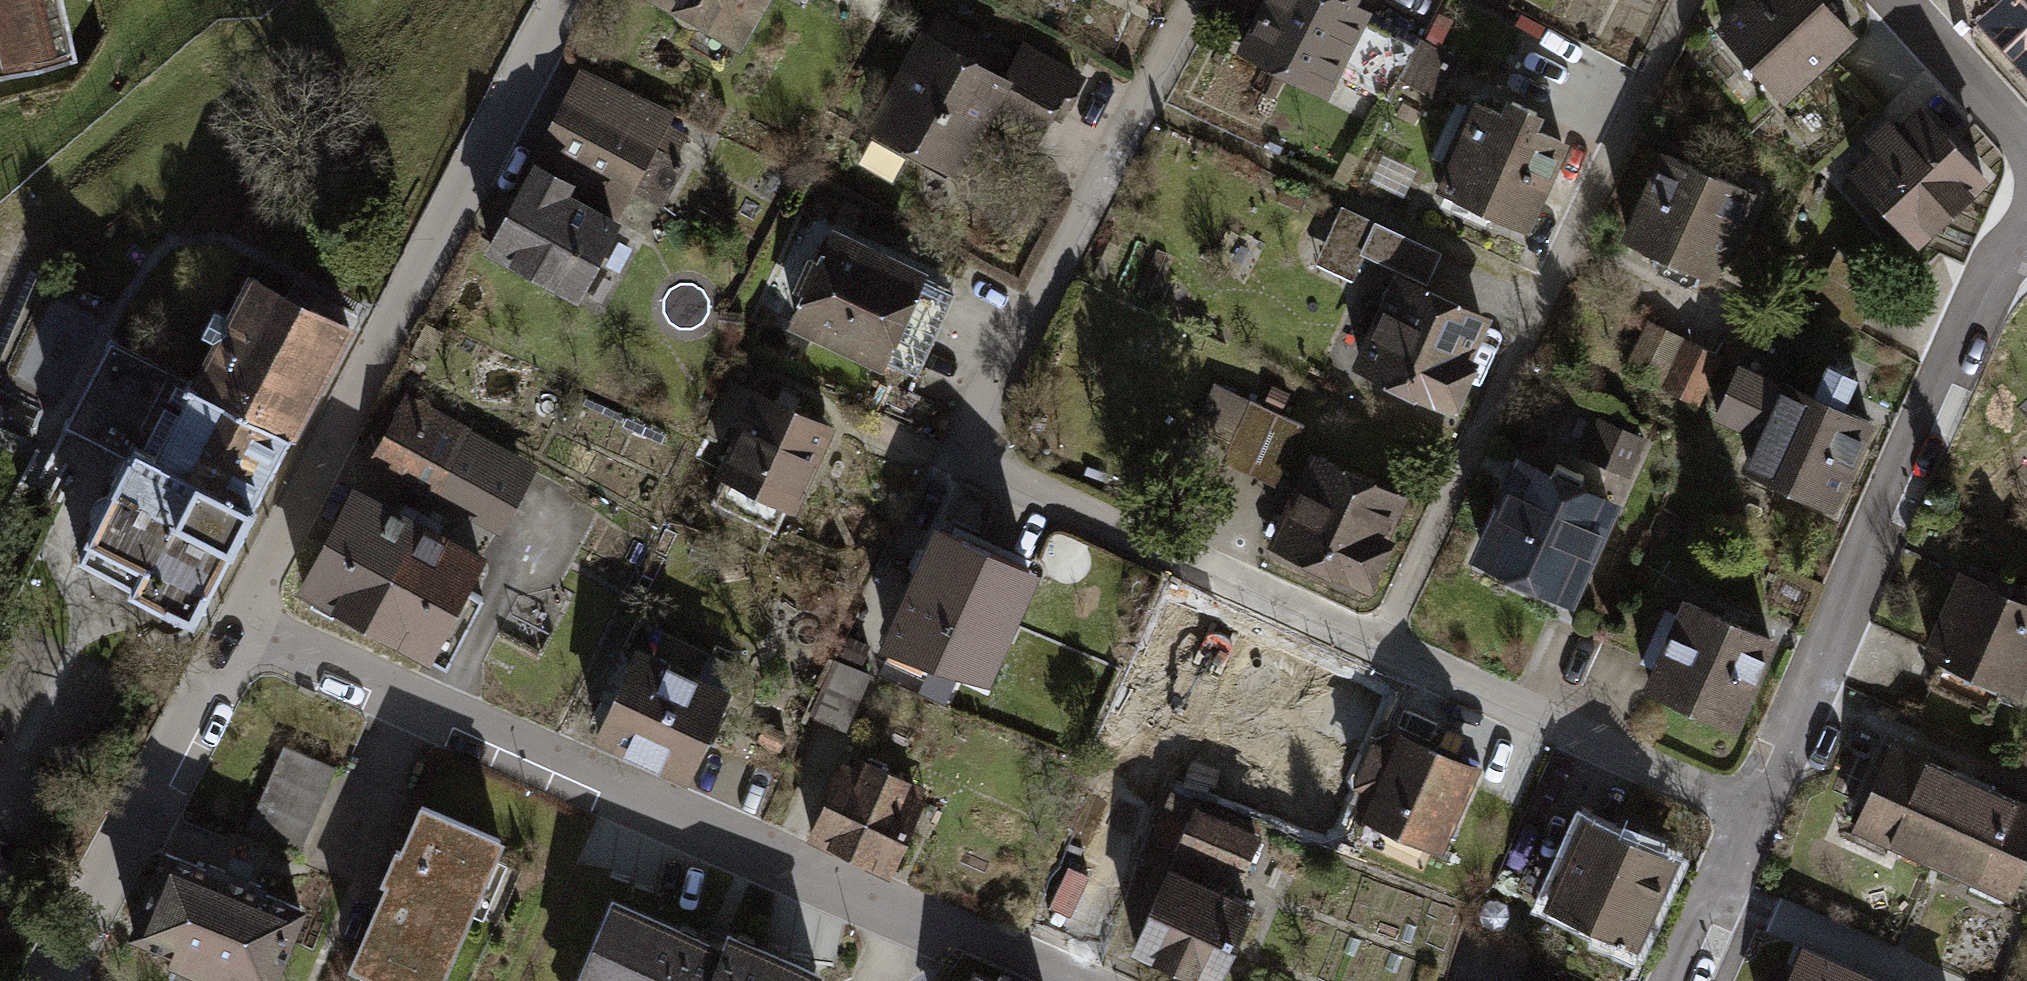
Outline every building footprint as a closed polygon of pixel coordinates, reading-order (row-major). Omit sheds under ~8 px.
[(74,71),(62,0),(0,0),(0,85),(74,71)] [(731,38),(752,0),(663,0),(731,38)] [(1232,47),(1320,91),(1328,76),(1377,101),(1406,43),(1359,20),(1368,2),(1363,0),(1255,0),(1232,47)] [(1825,0),(1746,0),(1721,22),(1782,91),(1851,29),(1825,0)] [(1967,1),(2026,67),(2026,0),(1968,0),(1967,1)] [(927,9),(857,159),(888,174),(902,143),(947,164),(981,91),(1031,114),(1046,81),(1064,89),(1073,70),(1005,38),(996,57),(968,44),(974,31),(927,9)] [(1417,38),(1399,72),(1435,90),(1453,56),(1417,38)] [(567,61),(477,243),(577,292),(629,186),(656,199),(677,156),(669,152),(680,130),(662,121),(667,110),(567,61)] [(1469,95),(1431,188),(1520,224),(1557,131),(1531,121),(1538,103),(1505,90),(1498,107),(1469,95)] [(1982,175),(1916,101),(1847,163),(1913,236),(1982,175)] [(1708,267),(1743,186),(1646,145),(1611,225),(1648,240),(1643,253),(1674,266),(1679,254),(1708,267)] [(1330,199),(1309,250),(1348,266),(1357,246),(1409,268),(1422,238),(1330,199)] [(785,309),(877,353),(922,259),(823,212),(811,236),(800,231),(774,286),(793,294),(785,309)] [(336,307),(226,260),(98,553),(208,601),(336,307)] [(1480,315),(1394,273),(1357,350),(1443,391),(1480,315)] [(1637,319),(1614,369),(1668,393),(1690,343),(1637,319)] [(1727,455),(1825,496),(1856,423),(1826,411),(1842,372),(1815,361),(1805,386),(1728,354),(1705,408),(1741,423),(1727,455)] [(742,414),(706,495),(774,524),(820,417),(726,376),(709,416),(724,423),(730,409),(742,414)] [(1176,440),(1265,479),(1291,421),(1201,382),(1176,440)] [(458,434),(395,399),(363,456),(426,491),(452,445),(458,434)] [(1574,452),(1620,471),(1634,437),(1588,418),(1574,452)] [(513,477),(452,445),(426,491),(488,525),(513,477)] [(1403,491),(1311,450),(1274,533),(1366,573),(1403,491)] [(1604,492),(1520,451),(1470,554),(1553,595),(1604,492)] [(355,616),(411,513),(346,478),(290,581),(355,616)] [(411,513),(355,616),(428,656),(468,584),(449,573),(467,542),(411,513)] [(1030,563),(924,521),(879,633),(986,675),(1030,563)] [(1954,560),(1915,653),(1932,660),(1922,685),(1981,709),(1991,685),(2010,693),(2026,653),(2026,578),(2020,575),(2015,586),(1954,560)] [(1764,630),(1673,587),(1634,669),(1725,712),(1764,630)] [(623,645),(582,733),(675,777),(731,658),(625,609),(611,639),(623,645)] [(858,679),(827,665),(807,709),(838,723),(858,679)] [(1466,767),(1375,729),(1345,800),(1436,838),(1466,767)] [(1878,743),(1840,833),(1875,848),(1879,838),(1924,857),(1956,774),(1878,743)] [(838,759),(807,829),(880,861),(911,788),(897,782),(902,770),(858,751),(851,765),(838,759)] [(251,817),(298,837),(324,774),(278,754),(251,817)] [(1956,774),(1924,857),(1968,874),(1965,883),(2005,899),(2026,843),(2026,803),(1956,774)] [(410,792),(339,956),(396,980),(430,980),(495,829),(410,792)] [(1261,835),(1197,807),(1180,844),(1245,872),(1261,835)] [(1669,850),(1579,817),(1546,908),(1635,940),(1669,850)] [(1114,863),(1056,840),(1026,916),(1084,939),(1114,863)] [(162,846),(129,928),(164,943),(159,955),(210,976),(215,964),(257,980),(268,980),(299,904),(254,886),(258,875),(192,848),(188,856),(162,846)] [(1243,907),(1158,869),(1125,943),(1210,980),(1243,907)] [(808,960),(724,925),(719,938),(612,893),(575,980),(799,980),(808,960)] [(1775,980),(1869,980),(1870,980),(1789,947),(1775,980)] [(965,971),(960,980),(988,980),(965,971)] [(995,971),(991,980),(1019,980),(995,971)]
